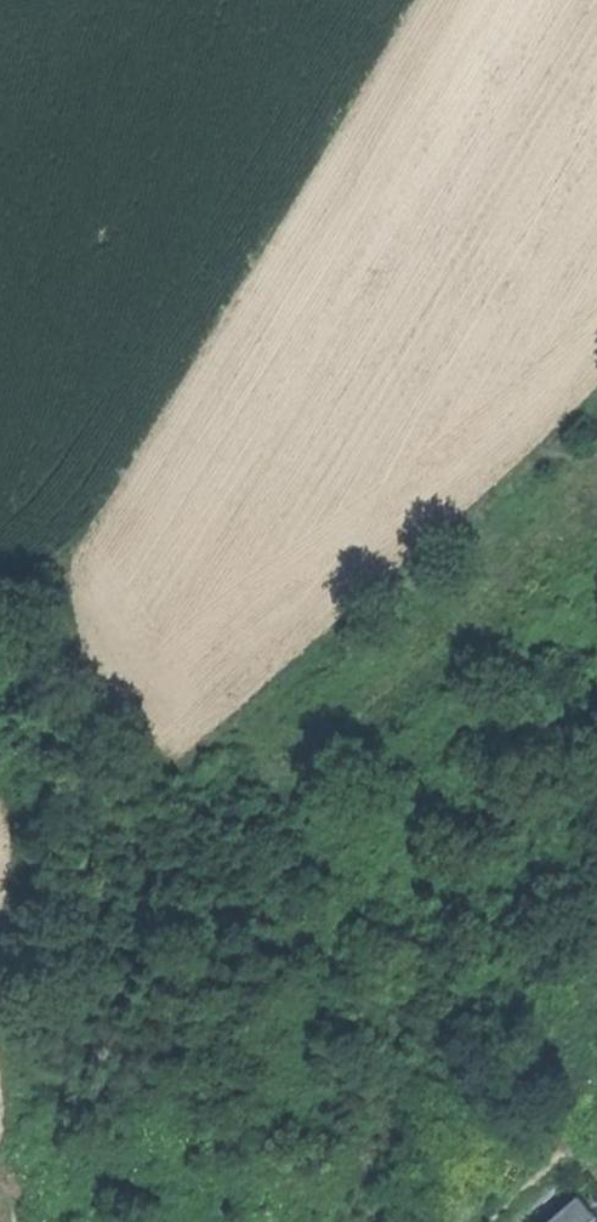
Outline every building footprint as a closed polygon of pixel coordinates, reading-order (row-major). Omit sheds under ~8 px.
[(574,1198),(547,1221),(586,1221),(591,1217),(574,1198)]
